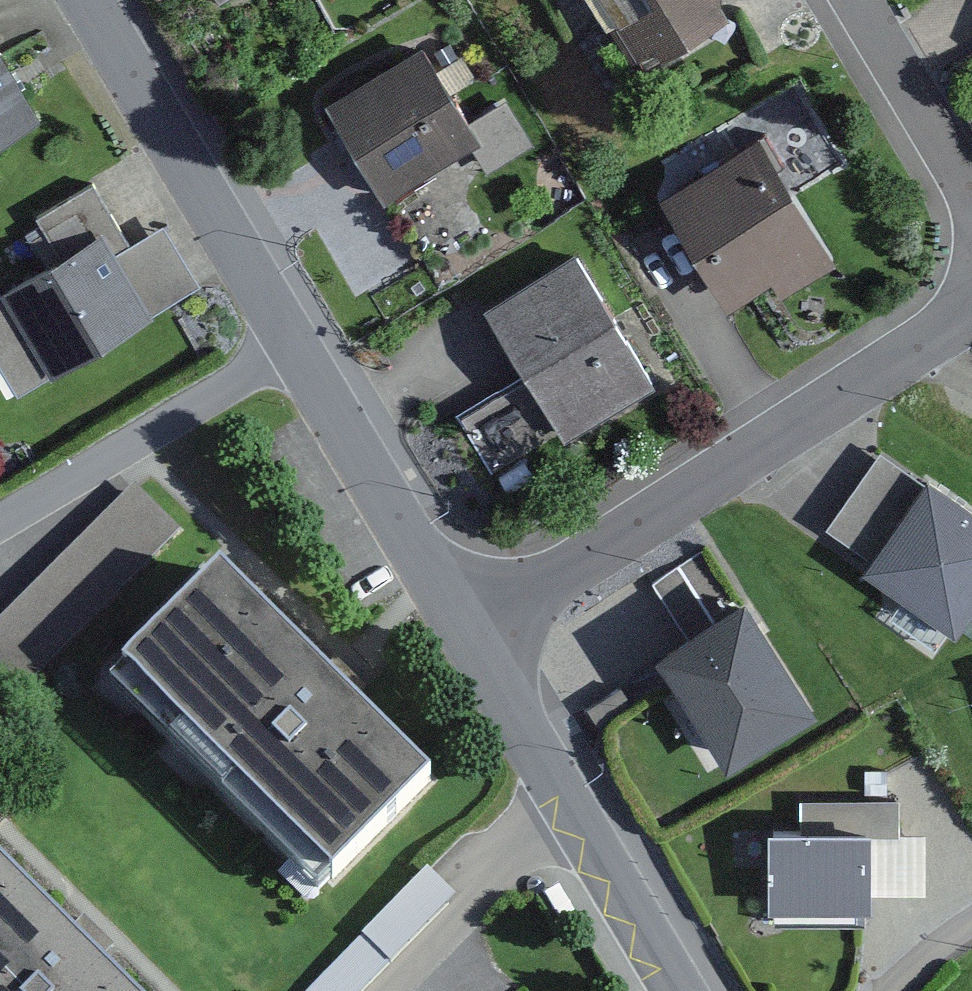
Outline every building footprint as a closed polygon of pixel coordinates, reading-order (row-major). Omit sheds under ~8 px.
[(215,10),(232,0),(209,0),(215,10)] [(632,79),(720,27),(719,0),(585,0),(632,79)] [(427,50),(327,106),(384,206),(483,149),(427,50)] [(44,122),(0,53),(0,150),(44,122)] [(761,150),(659,214),(721,313),(768,284),(783,306),(838,271),(761,150)] [(0,303),(0,355),(19,389),(206,284),(168,217),(134,236),(102,178),(33,217),(62,269),(0,303)] [(575,263),(485,317),(562,445),(652,392),(575,263)] [(872,450),(812,537),(902,598),(885,622),(936,656),(971,603),(971,517),(872,450)] [(0,620),(0,704),(10,713),(182,530),(131,482),(0,620)] [(221,579),(121,681),(331,887),(431,785),(221,579)] [(751,625),(663,675),(727,788),(816,738),(751,625)] [(788,850),(758,853),(765,929),(864,920),(858,846),(895,842),(892,810),(785,819),(788,850)] [(0,866),(0,990),(127,990),(0,866)]
